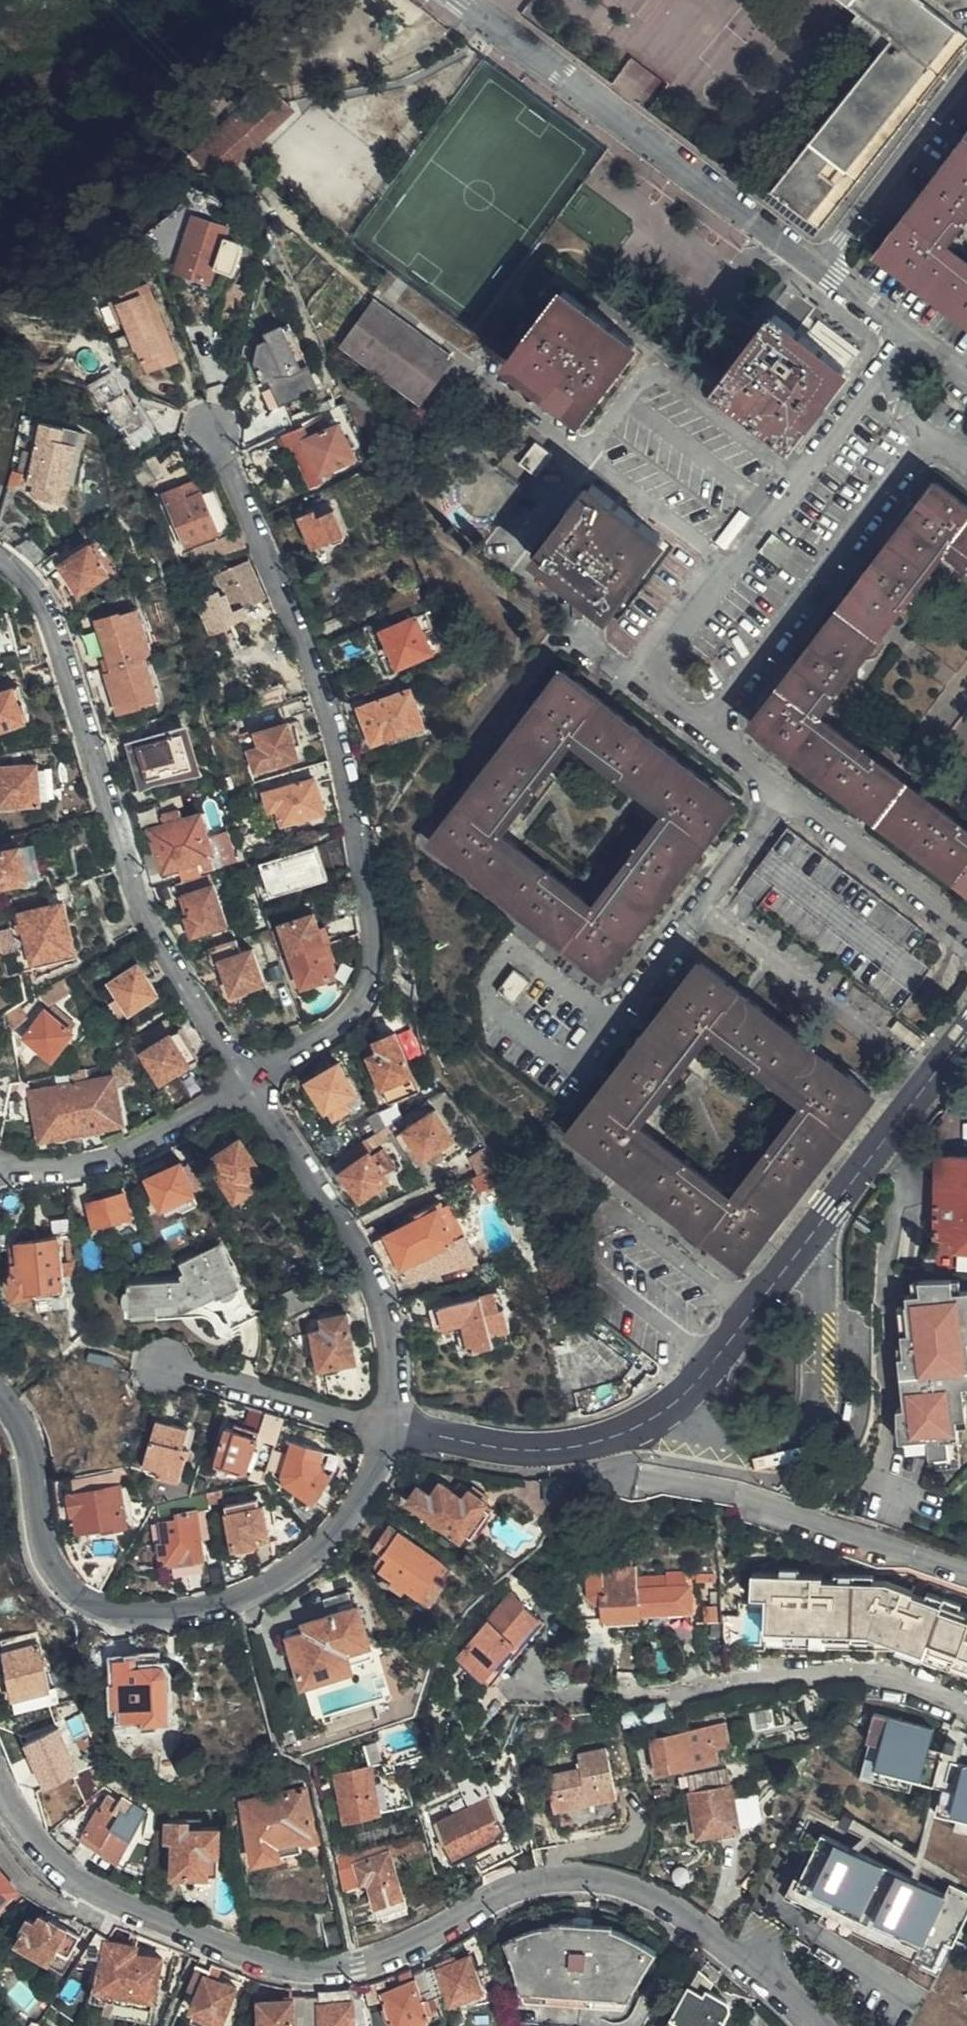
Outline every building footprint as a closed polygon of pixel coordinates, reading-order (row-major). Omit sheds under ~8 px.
[(919,0),(850,0),(895,34),(774,192),(821,228),(838,208),(830,196),(838,186),(849,194),(885,148),(922,101),(911,92),(923,76),(934,85),(966,44),(966,37),(919,0)] [(922,101),(934,85),(923,76),(911,92),(922,101)] [(229,168),(270,129),(252,109),(241,120),(237,114),(230,121),(227,119),(204,140),(229,168)] [(881,254),(966,320),(966,263),(945,246),(966,218),(966,140),(881,254)] [(838,208),(849,194),(838,186),(830,196),(838,208)] [(195,218),(186,215),(164,254),(184,262),(195,218)] [(195,218),(184,262),(180,275),(214,285),(230,229),(195,218)] [(113,344),(133,382),(180,365),(152,286),(126,294),(127,300),(117,304),(125,327),(132,324),(136,336),(113,344)] [(584,415),(637,344),(564,290),(511,362),(584,415)] [(450,358),(377,305),(349,344),(421,398),(450,358)] [(791,442),(847,370),(774,314),(719,387),(791,442)] [(273,380),(284,405),(322,387),(312,368),(305,370),(290,340),(284,329),(270,336),(272,343),(262,348),(259,362),(268,381),(273,380)] [(297,337),(290,340),(305,370),(312,368),(297,337)] [(132,409),(111,372),(84,389),(110,438),(123,429),(128,437),(147,426),(136,407),(132,409)] [(65,431),(42,425),(26,488),(34,490),(44,492),(41,504),(60,509),(67,483),(76,448),(62,445),(65,431)] [(355,458),(340,425),(312,438),(306,427),(293,433),(299,444),(307,441),(323,473),(355,458)] [(123,429),(110,438),(123,458),(156,439),(147,426),(128,437),(123,429)] [(62,445),(76,448),(67,483),(71,484),(83,437),(82,435),(65,431),(62,445)] [(292,451),(284,436),(265,444),(272,461),(292,451)] [(536,440),(521,461),(538,474),(554,454),(536,440)] [(144,462),(126,474),(139,494),(156,484),(144,462)] [(21,479),(11,476),(7,492),(14,494),(14,491),(19,492),(21,479)] [(183,502),(203,494),(196,480),(177,489),(183,502)] [(760,728),(839,789),(966,886),(966,831),(819,716),(947,548),(966,563),(966,507),(938,484),(823,636),(755,725),(760,728)] [(610,612),(665,539),(592,485),(537,557),(610,612)] [(220,534),(203,494),(183,502),(177,489),(162,496),(186,549),(220,534)] [(44,492),(34,490),(32,501),(41,504),(44,492)] [(346,533),(335,510),(320,516),(316,509),(301,517),(316,548),(327,543),(335,546),(344,541),(346,533)] [(796,550),(774,533),(761,551),(783,567),(796,550)] [(101,540),(90,547),(108,574),(119,567),(101,540)] [(68,542),(53,553),(60,561),(74,550),(68,542)] [(108,574),(90,547),(62,565),(80,593),(108,574)] [(266,600),(250,560),(217,575),(234,614),(266,600)] [(420,602),(395,613),(400,625),(385,632),(401,668),(434,652),(419,617),(431,612),(426,599),(420,602)] [(159,700),(146,657),(151,651),(138,611),(120,617),(119,615),(96,622),(107,660),(102,662),(119,714),(141,708),(142,706),(159,700)] [(666,753),(564,672),(433,842),(530,917),(605,974),(734,805),(666,753)] [(21,687),(3,692),(2,688),(0,689),(0,730),(31,720),(21,687)] [(424,726),(412,690),(361,708),(374,746),(424,726)] [(299,759),(289,725),(239,741),(244,755),(251,753),(257,772),(299,759)] [(186,770),(174,735),(137,747),(148,782),(186,770)] [(317,783),(333,777),(330,761),(255,785),(272,840),(280,838),(277,828),(325,812),(317,783)] [(39,767),(0,771),(0,811),(42,808),(39,767)] [(214,858),(200,816),(149,832),(163,873),(214,858)] [(932,933),(853,875),(788,827),(742,889),(903,1011),(936,967),(925,959),(929,961),(932,962),(935,962),(940,960),(944,953),(943,948),(942,944),(940,942),(937,941),(930,940),(925,942),(932,933)] [(22,850),(30,883),(41,880),(35,848),(22,850)] [(322,881),(312,850),(275,862),(286,893),(322,881)] [(228,925),(215,885),(179,896),(176,887),(159,891),(164,903),(179,899),(193,937),(228,925)] [(22,969),(35,966),(39,976),(64,969),(65,966),(73,964),(69,955),(77,952),(63,906),(73,903),(68,887),(0,907),(0,939),(9,953),(22,969)] [(294,955),(326,944),(321,928),(316,914),(283,924),(294,955)] [(321,928),(326,944),(333,943),(326,926),(321,928)] [(9,953),(0,939),(0,954),(9,953)] [(243,953),(238,940),(210,949),(215,964),(224,961),(234,991),(264,981),(253,951),(243,953)] [(333,943),(326,944),(331,958),(336,956),(333,943)] [(331,958),(326,944),(294,955),(303,984),(336,974),(331,958)] [(69,955),(73,964),(79,961),(77,952),(69,955)] [(303,984),(294,955),(281,959),(294,998),(307,994),(303,984)] [(659,1020),(580,1122),(571,1134),(601,1157),(742,1267),(874,1095),(703,963),(659,1020)] [(138,965),(117,979),(112,983),(130,1011),(157,993),(138,965)] [(526,977),(516,969),(499,990),(514,1004),(521,996),(532,982),(526,977)] [(112,983),(117,979),(112,971),(99,979),(105,987),(112,983)] [(13,1040),(16,1054),(26,1041),(55,1061),(74,1034),(37,1007),(13,1040)] [(200,1059),(182,1031),(145,1053),(162,1081),(200,1059)] [(421,1091),(398,1032),(378,1040),(380,1051),(372,1055),(393,1102),(421,1091)] [(132,1069),(126,1058),(108,1067),(110,1074),(117,1077),(132,1069)] [(362,1100),(339,1062),(309,1080),(326,1109),(329,1108),(335,1118),(351,1109),(350,1107),(362,1100)] [(73,1087),(71,1076),(57,1078),(60,1090),(73,1087)] [(112,1080),(73,1087),(82,1134),(83,1140),(98,1137),(98,1131),(122,1126),(112,1080)] [(0,1146),(13,1086),(0,1089),(0,1146)] [(82,1134),(73,1087),(60,1090),(32,1095),(41,1142),(82,1134)] [(437,1109),(397,1136),(407,1152),(417,1146),(430,1164),(445,1156),(459,1145),(437,1109)] [(377,1134),(387,1128),(379,1111),(370,1115),(377,1134)] [(387,1128),(377,1134),(384,1144),(397,1136),(391,1126),(387,1128)] [(267,1179),(240,1138),(214,1155),(223,1170),(218,1172),(235,1199),(267,1179)] [(363,1142),(340,1156),(347,1167),(370,1151),(363,1142)] [(373,1155),(370,1151),(347,1167),(343,1170),(363,1197),(388,1178),(385,1173),(397,1166),(384,1147),(373,1155)] [(938,1155),(938,1157),(936,1237),(956,1237),(956,1251),(966,1251),(966,1155),(938,1155)] [(149,1175),(161,1206),(194,1194),(182,1162),(149,1175)] [(474,1175),(473,1175),(481,1192),(501,1181),(493,1165),(474,1175)] [(130,1216),(124,1191),(91,1200),(95,1225),(130,1216)] [(194,1194),(161,1206),(165,1214),(198,1203),(194,1194)] [(409,1223),(374,1240),(390,1272),(403,1268),(409,1280),(478,1261),(466,1238),(455,1218),(448,1204),(443,1206),(441,1202),(406,1220),(409,1223)] [(49,1233),(74,1229),(72,1215),(47,1220),(49,1233)] [(78,1260),(75,1241),(65,1242),(68,1261),(78,1260)] [(133,1314),(157,1312),(157,1303),(172,1301),(192,1291),(193,1294),(212,1285),(214,1290),(238,1278),(220,1242),(182,1260),(186,1272),(179,1276),(129,1284),(133,1314)] [(68,1261),(62,1263),(64,1275),(80,1272),(78,1260),(68,1261)] [(285,1297),(312,1284),(309,1278),(283,1291),(285,1297)] [(966,1362),(965,1347),(966,1347),(966,1293),(959,1294),(950,1296),(949,1281),(918,1285),(919,1299),(903,1301),(910,1352),(898,1353),(899,1369),(891,1370),(897,1422),(890,1423),(894,1461),(900,1461),(920,1459),(921,1470),(923,1483),(929,1483),(945,1482),(943,1466),(955,1465),(953,1451),(953,1441),(963,1441),(961,1418),(959,1409),(966,1408),(966,1366),(966,1362)] [(950,1296),(959,1294),(958,1281),(949,1281),(950,1296)] [(157,1303),(157,1312),(159,1316),(198,1310),(214,1290),(212,1285),(193,1294),(192,1291),(172,1301),(157,1303)] [(503,1292),(497,1293),(500,1309),(506,1308),(503,1292)] [(510,1330),(506,1308),(500,1309),(497,1293),(430,1309),(435,1329),(464,1323),(466,1328),(471,1348),(471,1351),(493,1346),(491,1334),(510,1330)] [(910,1352),(903,1301),(891,1303),(892,1308),(898,1353),(910,1352)] [(357,1361),(348,1314),(324,1318),(325,1329),(314,1330),(322,1368),(357,1361)] [(635,1363),(585,1325),(563,1342),(574,1391),(625,1375),(635,1363)] [(471,1348),(466,1328),(456,1330),(461,1350),(471,1348)] [(493,1346),(513,1342),(510,1330),(491,1334),(493,1346)] [(899,1369),(898,1353),(889,1355),(891,1370),(899,1369)] [(959,1409),(961,1418),(966,1417),(966,1408),(959,1409)] [(183,1454),(190,1429),(158,1420),(146,1462),(160,1467),(159,1474),(182,1480),(188,1456),(183,1454)] [(247,1469),(260,1432),(237,1424),(236,1430),(227,1427),(217,1460),(247,1469)] [(289,1451),(282,1472),(285,1485),(313,1503),(332,1476),(322,1470),(320,1466),(320,1462),(324,1451),(292,1441),(289,1451)] [(953,1441),(953,1451),(965,1449),(963,1441),(953,1441)] [(274,1446),(267,1468),(282,1472),(289,1451),(274,1446)] [(920,1459),(900,1461),(901,1471),(921,1470),(920,1459)] [(945,1482),(929,1483),(930,1495),(958,1490),(955,1465),(943,1466),(945,1482)] [(474,1487),(471,1490),(466,1497),(456,1491),(442,1483),(433,1495),(419,1487),(409,1501),(464,1539),(468,1535),(474,1539),(492,1511),(486,1507),(489,1502),(488,1501),(490,1497),(474,1487)] [(466,1497),(471,1490),(462,1483),(456,1491),(466,1497)] [(127,1526),(123,1489),(119,1487),(72,1491),(74,1511),(79,1511),(80,1530),(107,1528),(107,1531),(123,1531),(127,1526)] [(222,1489),(207,1492),(208,1501),(224,1498),(222,1489)] [(261,1506),(258,1491),(232,1496),(235,1510),(228,1512),(234,1548),(240,1552),(255,1548),(257,1548),(257,1544),(270,1542),(271,1541),(270,1537),(280,1535),(276,1519),(268,1520),(266,1505),(261,1506)] [(206,1568),(196,1511),(178,1515),(178,1521),(162,1523),(165,1543),(161,1544),(163,1558),(168,1558),(168,1562),(185,1560),(188,1571),(206,1568)] [(442,1562),(398,1532),(391,1527),(375,1547),(384,1555),(378,1563),(379,1569),(393,1580),(390,1586),(401,1594),(406,1590),(426,1604),(451,1570),(441,1563),(442,1562)] [(644,1545),(644,1549),(654,1550),(655,1540),(645,1538),(644,1545)] [(102,1559),(87,1582),(91,1585),(101,1590),(115,1567),(102,1559)] [(949,1603),(947,1602),(937,1599),(937,1595),(910,1588),(890,1585),(854,1582),(843,1581),(843,1575),(752,1567),(749,1590),(767,1592),(764,1623),(863,1632),(862,1641),(894,1645),(949,1661),(949,1603)] [(641,1579),(641,1590),(643,1614),(638,1616),(638,1619),(645,1619),(645,1616),(691,1614),(691,1593),(689,1593),(688,1572),(669,1573),(670,1578),(641,1579)] [(698,1574),(688,1572),(689,1580),(698,1580),(698,1583),(717,1582),(716,1574),(698,1574)] [(854,1582),(890,1585),(890,1576),(855,1573),(854,1582)] [(643,1614),(641,1590),(637,1590),(631,1590),(631,1585),(624,1585),(623,1574),(597,1574),(597,1592),(605,1592),(606,1598),(583,1599),(583,1621),(638,1619),(638,1616),(643,1614)] [(518,1646),(540,1620),(524,1606),(525,1603),(514,1593),(509,1598),(457,1660),(481,1681),(515,1643),(518,1646)] [(949,1593),(949,1603),(964,1608),(963,1612),(966,1613),(966,1598),(949,1593)] [(949,1603),(949,1661),(950,1662),(953,1655),(966,1659),(966,1613),(963,1612),(964,1608),(949,1603)] [(706,1623),(719,1621),(718,1606),(705,1608),(706,1623)] [(370,1645),(357,1607),(341,1613),(305,1624),(307,1631),(290,1637),(306,1684),(352,1669),(347,1652),(370,1645)] [(546,1626),(540,1620),(518,1646),(515,1643),(481,1681),(489,1688),(546,1626)] [(949,1667),(949,1661),(894,1645),(862,1641),(863,1632),(764,1623),(763,1640),(886,1651),(949,1667)] [(6,1656),(14,1697),(56,1689),(59,1689),(56,1671),(46,1673),(41,1649),(39,1633),(3,1639),(6,1656)] [(170,1710),(167,1668),(160,1662),(138,1663),(137,1655),(118,1657),(120,1679),(118,1679),(119,1700),(125,1701),(125,1713),(170,1710)] [(949,1661),(949,1667),(966,1672),(966,1659),(953,1655),(950,1662),(949,1661)] [(14,1697),(16,1711),(52,1706),(58,1704),(56,1689),(14,1697)] [(64,1734),(56,1716),(47,1720),(42,1710),(22,1720),(46,1771),(62,1763),(52,1740),(64,1734)] [(874,1770),(913,1781),(935,1786),(941,1788),(935,1813),(956,1819),(966,1822),(966,1766),(966,1765),(927,1755),(930,1748),(935,1730),(875,1714),(867,1740),(870,1741),(881,1744),(874,1770)] [(943,1728),(950,1730),(952,1724),(946,1720),(943,1728)] [(731,1745),(726,1722),(663,1735),(653,1737),(660,1771),(719,1758),(718,1748),(731,1745)] [(930,1748),(927,1755),(966,1765),(966,1762),(966,1733),(952,1724),(950,1730),(947,1740),(958,1744),(954,1755),(944,1752),(930,1748)] [(382,1751),(377,1738),(365,1740),(370,1754),(382,1751)] [(944,1752),(954,1755),(958,1744),(947,1740),(944,1752)] [(910,1790),(913,1781),(874,1770),(881,1744),(870,1741),(860,1776),(910,1790)] [(623,1818),(608,1751),(580,1758),(582,1772),(550,1778),(559,1832),(623,1818)] [(13,1774),(20,1789),(41,1779),(41,1774),(35,1763),(13,1774)] [(382,1809),(371,1764),(337,1771),(348,1816),(382,1809)] [(736,1811),(727,1771),(680,1779),(681,1788),(689,1788),(698,1836),(721,1831),(723,1839),(736,1836),(735,1829),(753,1824),(762,1817),(760,1807),(736,1811)] [(68,1797),(57,1779),(41,1793),(55,1808),(68,1797)] [(917,1851),(857,1819),(851,1830),(864,1837),(852,1850),(858,1853),(870,1840),(914,1863),(909,1878),(916,1882),(920,1867),(923,1854),(935,1813),(941,1788),(935,1786),(917,1851)] [(314,1828),(304,1789),(244,1803),(257,1862),(300,1853),(303,1847),(300,1836),(307,1834),(308,1830),(314,1828)] [(129,1811),(122,1806),(122,1804),(110,1796),(102,1809),(98,1808),(85,1830),(124,1854),(147,1812),(134,1804),(129,1811)] [(523,1847),(504,1801),(486,1809),(484,1805),(446,1822),(462,1855),(473,1852),(484,1876),(510,1866),(505,1854),(523,1847)] [(840,1824),(851,1830),(857,1819),(846,1813),(840,1824)] [(954,1828),(966,1832),(966,1822),(956,1819),(954,1828)] [(168,1821),(167,1838),(175,1838),(175,1853),(175,1871),(220,1873),(221,1831),(199,1830),(199,1821),(168,1821)] [(412,1857),(431,1851),(425,1837),(405,1840),(412,1857)] [(175,1838),(167,1838),(166,1852),(175,1853),(175,1838)] [(405,1896),(390,1853),(357,1863),(363,1882),(370,1880),(380,1905),(405,1896)] [(796,1888),(810,1859),(805,1856),(784,1899),(807,1911),(805,1914),(930,1992),(954,1945),(948,1942),(938,1962),(917,1952),(919,1949),(796,1888)] [(18,1904),(9,1895),(18,1887),(0,1868),(0,1911),(5,1916),(18,1904)] [(206,1913),(210,1885),(194,1883),(190,1911),(206,1913)] [(946,1896),(953,1900),(958,1888),(951,1884),(946,1896)] [(69,1956),(81,1936),(44,1912),(37,1922),(30,1918),(26,1924),(29,1926),(21,1940),(50,1958),(56,1949),(69,1956)] [(325,1926),(329,1952),(348,1949),(343,1923),(325,1926)] [(98,1931),(83,1954),(103,1958),(100,1985),(94,1985),(92,2000),(106,2002),(105,2012),(150,2018),(153,1997),(156,1997),(161,1959),(147,1956),(136,1955),(137,1946),(107,1941),(107,1936),(98,1931)] [(640,1988),(653,1964),(633,1952),(612,1943),(596,1938),(579,1937),(559,1937),(538,1941),(520,1945),(506,1950),(517,1977),(529,1978),(527,1996),(625,2005),(627,1987),(640,1988)] [(147,1948),(137,1946),(136,1955),(147,1956),(147,1948)] [(729,2005),(726,2001),(709,1990),(713,1982),(700,1974),(707,1963),(695,1953),(682,1975),(695,1982),(671,2025),(719,2025),(729,2008),(729,2005)] [(438,1966),(425,1971),(434,1996),(448,1991),(452,2001),(455,2000),(481,1991),(482,1990),(469,1957),(440,1970),(438,1966)] [(198,1964),(188,1989),(199,1993),(193,2009),(222,2021),(235,1990),(207,1977),(209,1970),(198,1964)] [(434,1996),(425,1971),(414,1975),(416,1981),(385,1994),(399,2025),(429,2013),(425,2001),(434,1996)] [(353,2000),(369,1999),(368,1986),(346,1989),(320,1990),(321,1997),(321,2003),(353,2000)] [(481,1991),(455,2000),(456,2005),(482,1995),(481,1991)] [(353,2000),(321,2003),(321,1997),(306,1997),(307,2014),(308,2025),(323,2024),(323,2025),(356,2025),(353,2000)] [(369,1999),(353,2000),(356,2025),(374,2025),(369,1999)] [(308,2025),(307,2014),(294,2014),(293,2000),(262,2001),(263,2025),(308,2025)]
